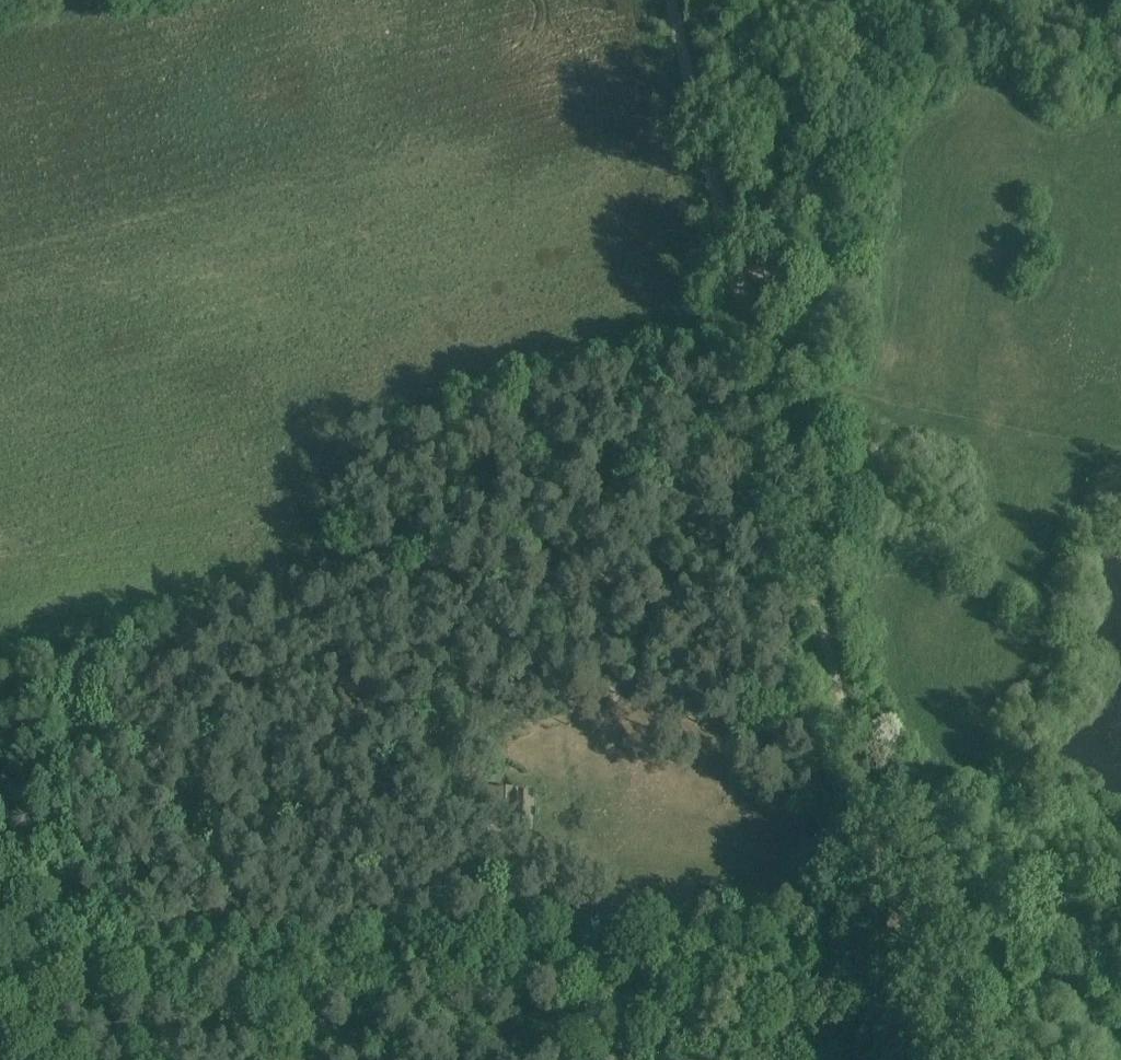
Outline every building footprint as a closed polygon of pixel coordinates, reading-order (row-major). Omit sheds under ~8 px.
[(524,788),(488,790),(490,825),(525,823),(524,788)]
